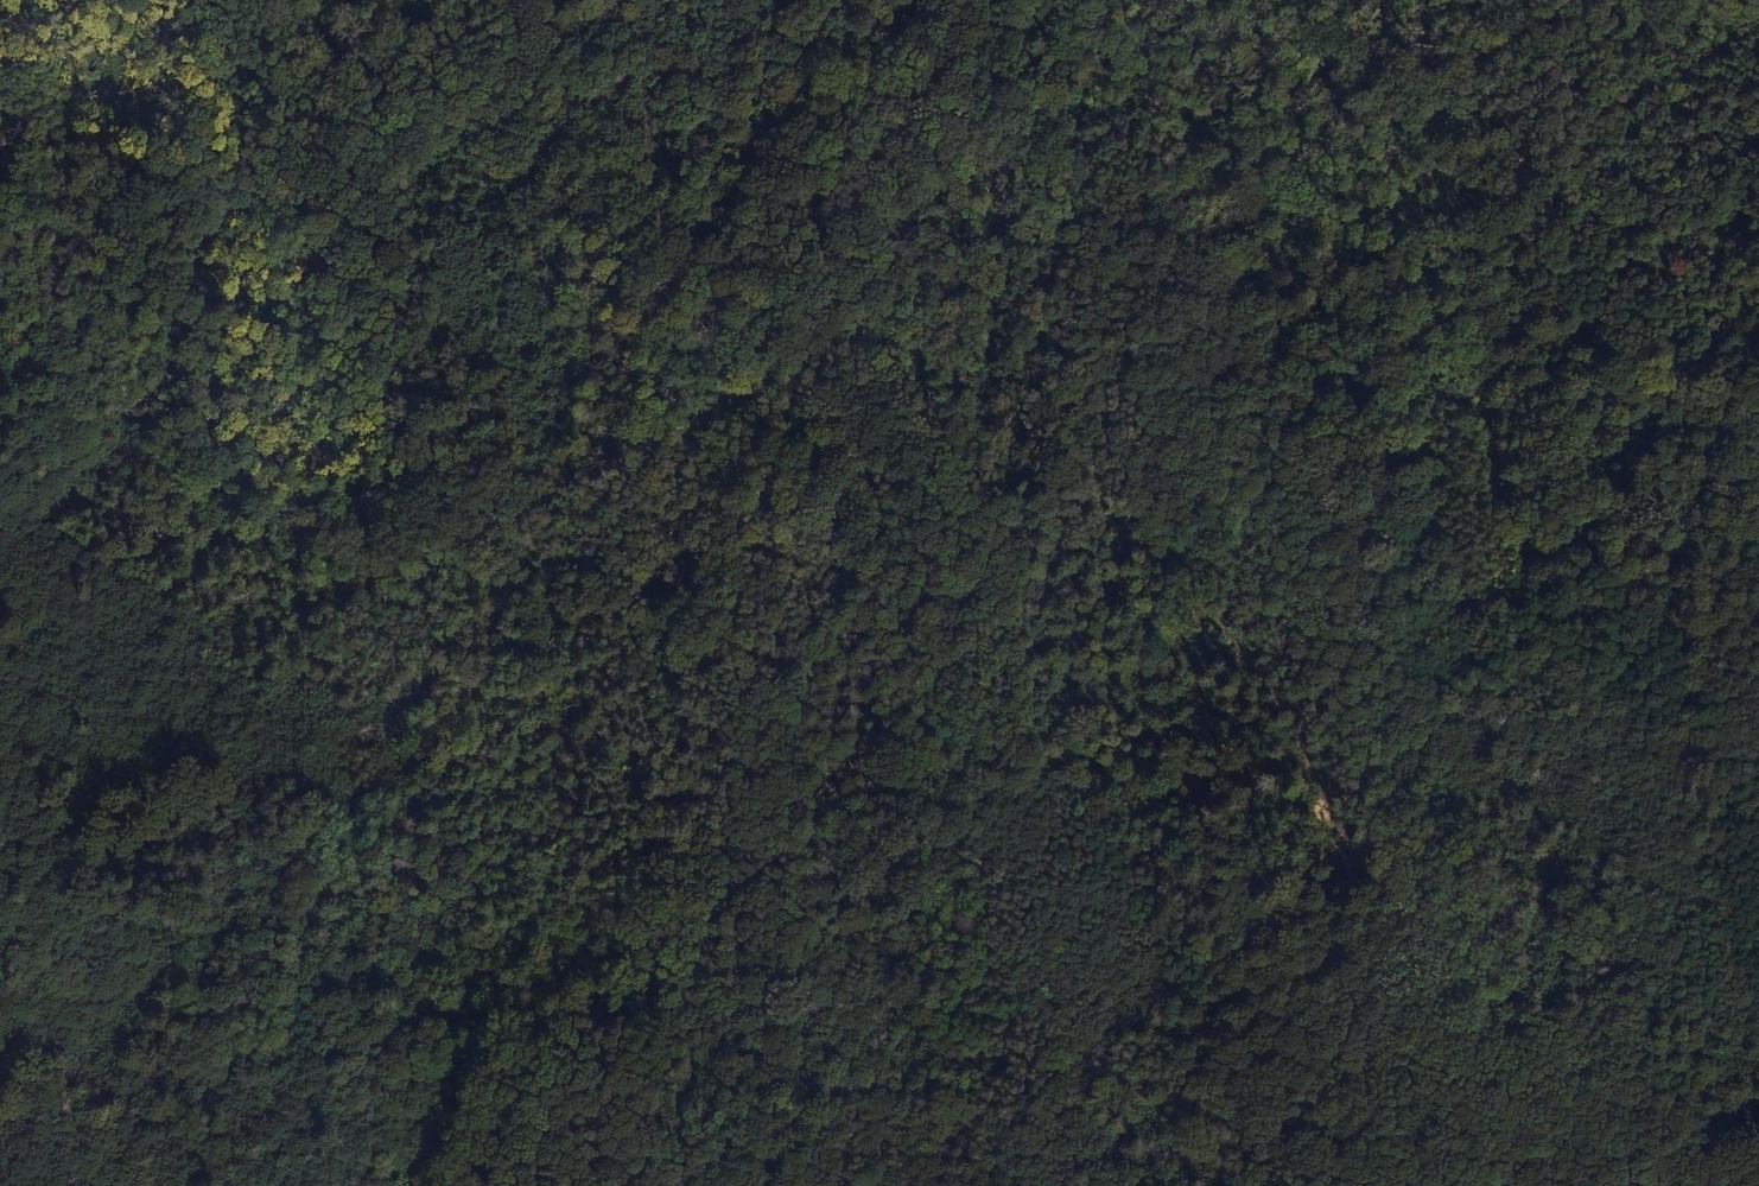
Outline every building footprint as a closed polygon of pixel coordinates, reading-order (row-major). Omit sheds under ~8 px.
[(873,827),(868,818),(859,823),(864,832),(873,827)]
